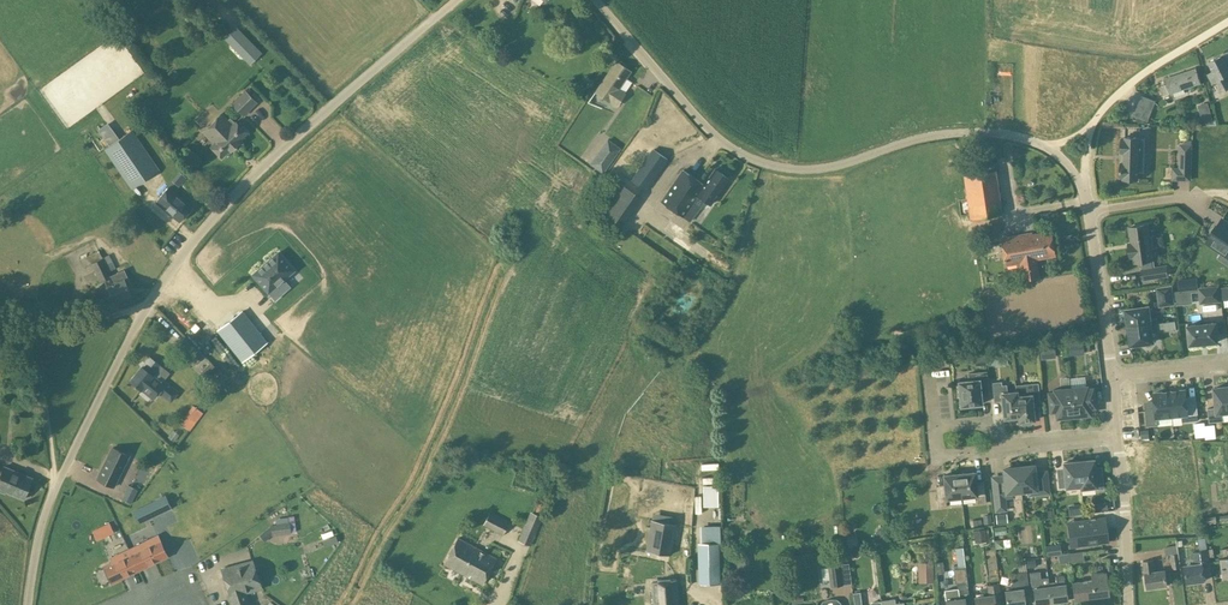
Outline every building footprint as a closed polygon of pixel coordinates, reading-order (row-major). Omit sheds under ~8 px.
[(237,25),(224,38),(250,65),(263,53),(237,25)] [(1227,89),(1227,54),(1223,56),(1209,64),(1213,72),(1208,75),(1212,84),(1217,81),(1223,92),(1227,89)] [(620,61),(618,63),(616,61),(595,92),(616,107),(625,94),(619,89),(631,72),(625,68),(626,66),(626,64),(621,61),(620,61)] [(1172,96),(1171,93),(1201,84),(1196,69),(1164,79),(1166,84),(1160,86),(1163,96),(1166,95),(1167,98),(1172,96)] [(245,90),(232,103),(243,115),(256,102),(245,90)] [(1136,109),(1134,116),(1146,121),(1148,114),(1136,109)] [(1210,112),(1201,115),(1203,124),(1213,121),(1210,112)] [(238,140),(246,132),(236,122),(235,122),(230,117),(228,119),(222,113),(203,132),(214,144),(212,146),(222,156),(230,148),(231,149),(239,141),(238,140)] [(1148,136),(1148,127),(1139,127),(1139,136),(1148,136)] [(133,130),(104,149),(132,189),(159,170),(133,130)] [(1121,163),(1120,178),(1124,178),(1123,179),(1138,180),(1138,172),(1144,172),(1145,146),(1139,145),(1139,138),(1125,137),(1125,139),(1121,139),(1121,153),(1124,153),(1124,163),(1121,163)] [(608,141),(591,164),(603,172),(619,149),(608,141)] [(1185,141),(1185,144),(1180,144),(1179,168),(1172,168),(1172,180),(1177,180),(1191,181),(1191,176),(1192,144),(1191,144),(1192,141),(1185,141)] [(653,149),(631,180),(647,192),(669,160),(653,149)] [(715,169),(704,185),(683,170),(661,202),(683,217),(698,196),(711,205),(729,178),(715,169)] [(964,176),(970,220),(1003,214),(997,170),(964,176)] [(180,171),(172,180),(179,186),(187,177),(180,171)] [(616,180),(595,210),(620,228),(641,197),(616,180)] [(180,221),(191,207),(168,188),(157,202),(180,221)] [(1206,243),(1227,257),(1227,223),(1222,219),(1216,228),(1215,227),(1211,234),(1212,235),(1206,243)] [(1133,250),(1130,251),(1131,257),(1134,257),(1135,263),(1142,262),(1143,270),(1142,270),(1143,279),(1161,277),(1160,267),(1154,268),(1152,259),(1152,260),(1149,260),(1148,249),(1150,249),(1151,249),(1151,248),(1154,248),(1152,238),(1149,238),(1147,225),(1129,228),(1133,250)] [(1052,231),(1032,234),(1032,233),(1001,238),(1006,265),(1021,262),(1024,280),(1040,277),(1037,259),(1056,256),(1052,231)] [(125,270),(118,272),(112,275),(110,271),(116,268),(109,255),(103,257),(99,250),(81,259),(84,266),(91,263),(100,282),(107,278),(110,285),(107,287),(114,302),(131,295),(128,287),(131,285),(125,270)] [(279,252),(253,274),(271,296),(277,291),(280,295),(290,287),(283,279),(294,270),(279,252)] [(1156,287),(1158,300),(1174,298),(1172,285),(1156,287)] [(1219,285),(1198,288),(1200,304),(1221,302),(1219,285)] [(1126,310),(1129,327),(1158,323),(1158,318),(1150,319),(1149,307),(1126,310)] [(252,368),(272,353),(242,313),(219,331),(238,354),(240,353),(252,368)] [(1176,321),(1164,322),(1165,328),(1165,331),(1177,329),(1176,321)] [(1130,327),(1129,327),(1130,336),(1131,345),(1154,342),(1152,330),(1159,329),(1158,323),(1130,327)] [(1216,323),(1188,326),(1190,345),(1218,342),(1216,323)] [(191,359),(199,350),(185,337),(177,345),(191,359)] [(1067,346),(1069,356),(1083,354),(1082,344),(1067,346)] [(1039,349),(1040,360),(1056,358),(1055,347),(1039,349)] [(1022,359),(1036,358),(1035,349),(1021,350),(1022,359)] [(1007,354),(994,356),(994,355),(987,356),(988,366),(990,366),(995,366),(995,368),(1008,366),(1007,354)] [(153,399),(159,392),(172,402),(180,392),(165,380),(170,373),(150,357),(131,381),(153,399)] [(211,362),(201,373),(211,383),(222,372),(211,362)] [(969,381),(958,382),(961,406),(982,404),(981,396),(989,396),(986,372),(968,374),(969,381)] [(1004,419),(1018,417),(1016,392),(1007,393),(1006,385),(1001,386),(1001,382),(993,383),(995,402),(1002,401),(1004,419)] [(1015,385),(1016,392),(1018,417),(1019,422),(1034,420),(1032,403),(1040,402),(1038,383),(1015,385)] [(1087,386),(1070,388),(1073,416),(1090,415),(1089,408),(1095,407),(1093,388),(1087,388),(1087,386)] [(1227,412),(1227,387),(1214,388),(1216,408),(1208,409),(1209,423),(1223,421),(1223,413),(1227,412)] [(1056,418),(1073,416),(1070,388),(1053,390),(1054,392),(1048,393),(1050,412),(1056,411),(1056,418)] [(1186,390),(1170,392),(1172,416),(1182,415),(1183,422),(1198,420),(1197,404),(1187,405),(1186,390)] [(1158,417),(1172,416),(1170,392),(1154,394),(1156,407),(1146,408),(1148,425),(1158,424),(1158,417)] [(180,422),(190,430),(204,412),(193,404),(180,422)] [(129,455),(112,447),(97,478),(113,486),(129,455)] [(1093,460),(1078,462),(1081,488),(1095,487),(1096,490),(1104,489),(1102,470),(1094,471),(1093,460)] [(1081,488),(1078,462),(1064,463),(1064,471),(1057,471),(1059,488),(1081,486),(1081,488)] [(1033,466),(1019,468),(1021,490),(1035,489),(1035,494),(1049,493),(1048,483),(1040,484),(1039,473),(1034,473),(1033,466)] [(24,498),(32,478),(4,467),(0,476),(0,489),(24,498)] [(1007,492),(1021,490),(1019,468),(1004,469),(1005,476),(1000,477),(1001,488),(994,488),(996,511),(1006,510),(1004,497),(1008,497),(1007,492)] [(975,472),(959,474),(961,497),(977,496),(978,503),(986,502),(984,486),(976,487),(975,472)] [(946,499),(961,497),(959,474),(944,475),(945,490),(937,491),(938,507),(947,506),(946,499)] [(703,485),(704,505),(719,505),(719,484),(703,485)] [(121,492),(117,500),(128,505),(132,498),(132,497),(121,492)] [(149,518),(171,508),(165,496),(144,506),(149,518)] [(541,500),(537,511),(541,512),(545,501),(541,500)] [(641,523),(636,549),(671,555),(676,524),(678,511),(654,507),(639,505),(636,522),(641,523)] [(486,519),(483,525),(504,535),(511,521),(486,508),(482,517),(486,519)] [(530,511),(518,541),(531,546),(543,516),(530,511)] [(997,523),(1008,521),(1007,512),(996,513),(997,523)] [(1220,515),(1221,522),(1227,521),(1227,514),(1220,515)] [(1090,520),(1074,522),(1077,545),(1108,541),(1105,518),(1095,519),(1095,517),(1089,518),(1090,520)] [(110,521),(92,530),(97,540),(115,531),(110,521)] [(271,525),(272,536),(291,533),(290,522),(271,525)] [(699,584),(720,584),(719,543),(722,543),(722,526),(692,526),(692,543),(697,543),(699,584)] [(988,528),(974,530),(976,542),(989,540),(988,528)] [(138,568),(138,569),(148,564),(148,566),(168,557),(158,535),(129,549),(138,568)] [(339,542),(336,535),(322,540),(325,547),(339,542)] [(458,538),(444,564),(483,585),(497,559),(458,538)] [(1060,544),(1046,546),(1047,555),(1061,553),(1060,544)] [(1166,556),(1170,555),(1178,554),(1177,545),(1165,547),(1166,556)] [(965,604),(970,604),(963,547),(955,548),(957,565),(954,565),(956,583),(957,583),(958,591),(945,592),(946,600),(946,604),(966,604),(965,604)] [(1220,549),(1221,557),(1227,556),(1227,558),(1221,559),(1224,578),(1227,578),(1227,548),(1220,549)] [(103,566),(111,584),(131,574),(130,573),(138,569),(138,568),(129,549),(110,558),(112,562),(103,566)] [(1205,581),(1202,564),(1210,563),(1209,550),(1193,552),(1195,564),(1185,566),(1187,583),(1205,581)] [(1084,561),(1083,552),(1068,553),(1069,563),(1084,561)] [(1181,568),(1181,564),(1180,564),(1178,554),(1170,555),(1173,569),(1181,568)] [(232,604),(250,604),(247,593),(262,589),(253,559),(221,569),(232,604)] [(1023,591),(1029,591),(1026,560),(1018,561),(1019,572),(1016,573),(1017,580),(1014,581),(1015,590),(1005,591),(1007,604),(1025,604),(1023,591)] [(1165,570),(1156,572),(1154,560),(1144,561),(1148,589),(1168,586),(1165,570)] [(934,582),(933,561),(918,562),(918,582),(934,582)] [(852,584),(849,563),(828,566),(830,587),(852,584)] [(1072,583),(1074,600),(1109,596),(1106,573),(1092,575),(1092,580),(1072,583)] [(1057,582),(1048,584),(1051,603),(1067,601),(1064,575),(1056,576),(1057,582)] [(1033,588),(1036,604),(1037,604),(1051,603),(1048,584),(1041,584),(1040,578),(1032,579),(1033,588)] [(653,595),(644,595),(645,604),(678,604),(677,581),(652,582),(653,595)] [(988,596),(975,597),(976,604),(995,604),(994,598),(1001,597),(999,583),(987,584),(988,596)] [(861,592),(853,593),(855,604),(862,604),(861,592)]
